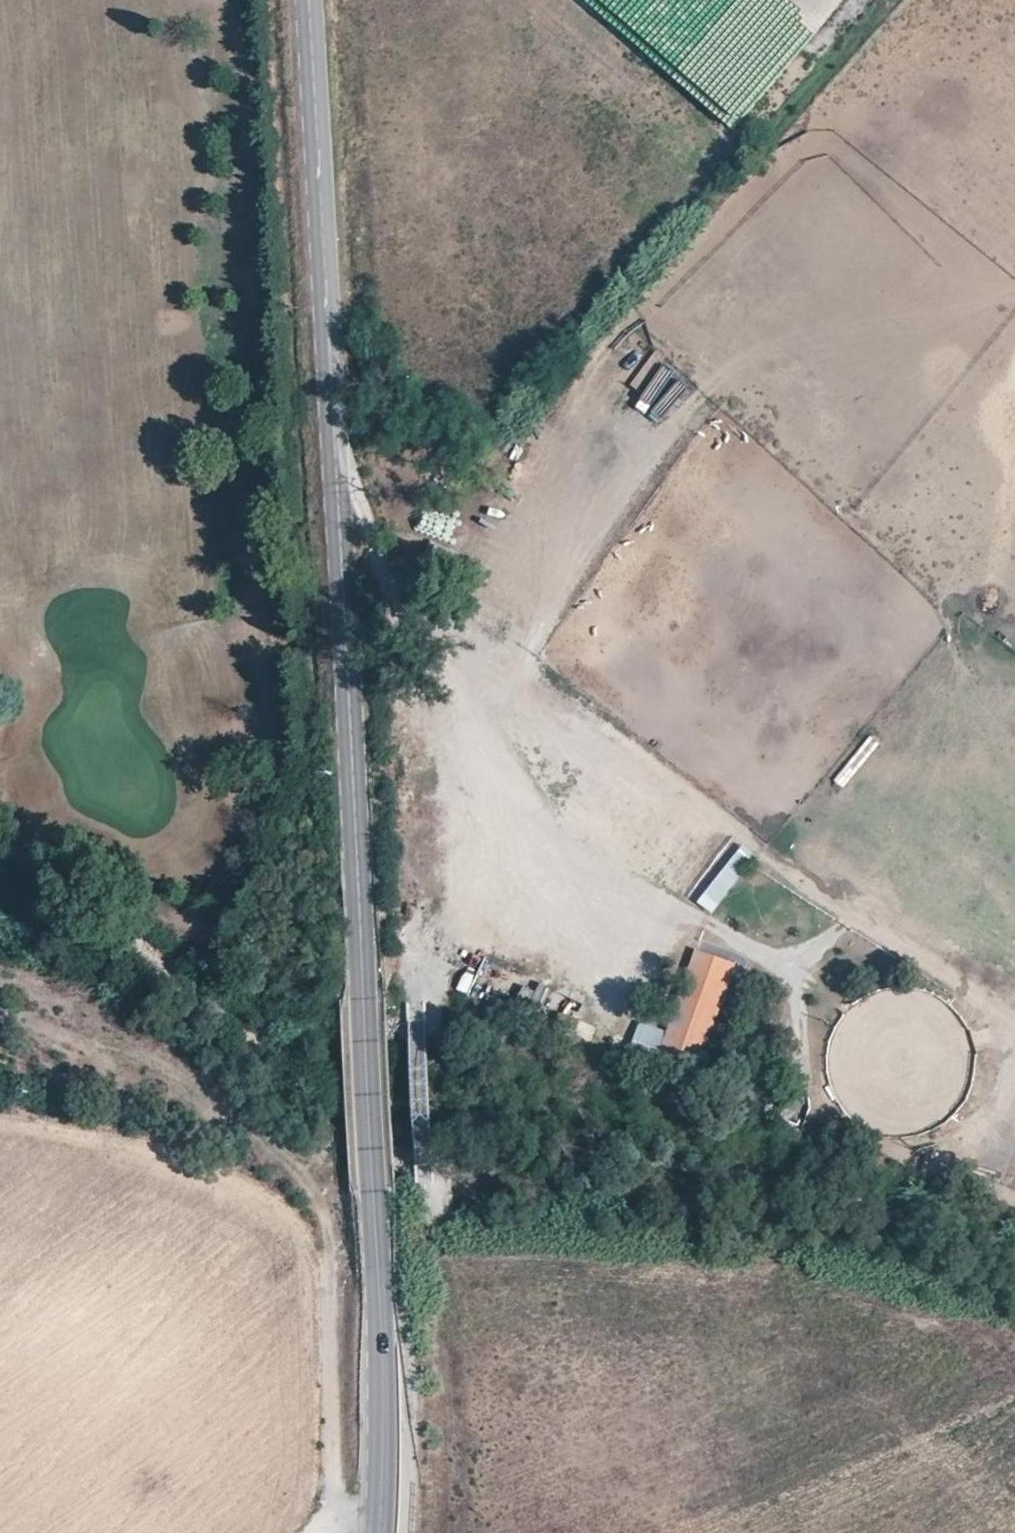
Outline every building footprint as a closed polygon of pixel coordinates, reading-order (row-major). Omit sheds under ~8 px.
[(834,0),(781,0),(776,6),(777,7),(758,35),(754,32),(736,59),(745,66),(735,81),(764,101),(834,0)] [(715,915),(754,852),(737,842),(698,905),(715,915)] [(703,1063),(734,961),(690,948),(659,1050),(703,1063)] [(634,1039),(660,1044),(663,1029),(637,1023),(634,1039)]
